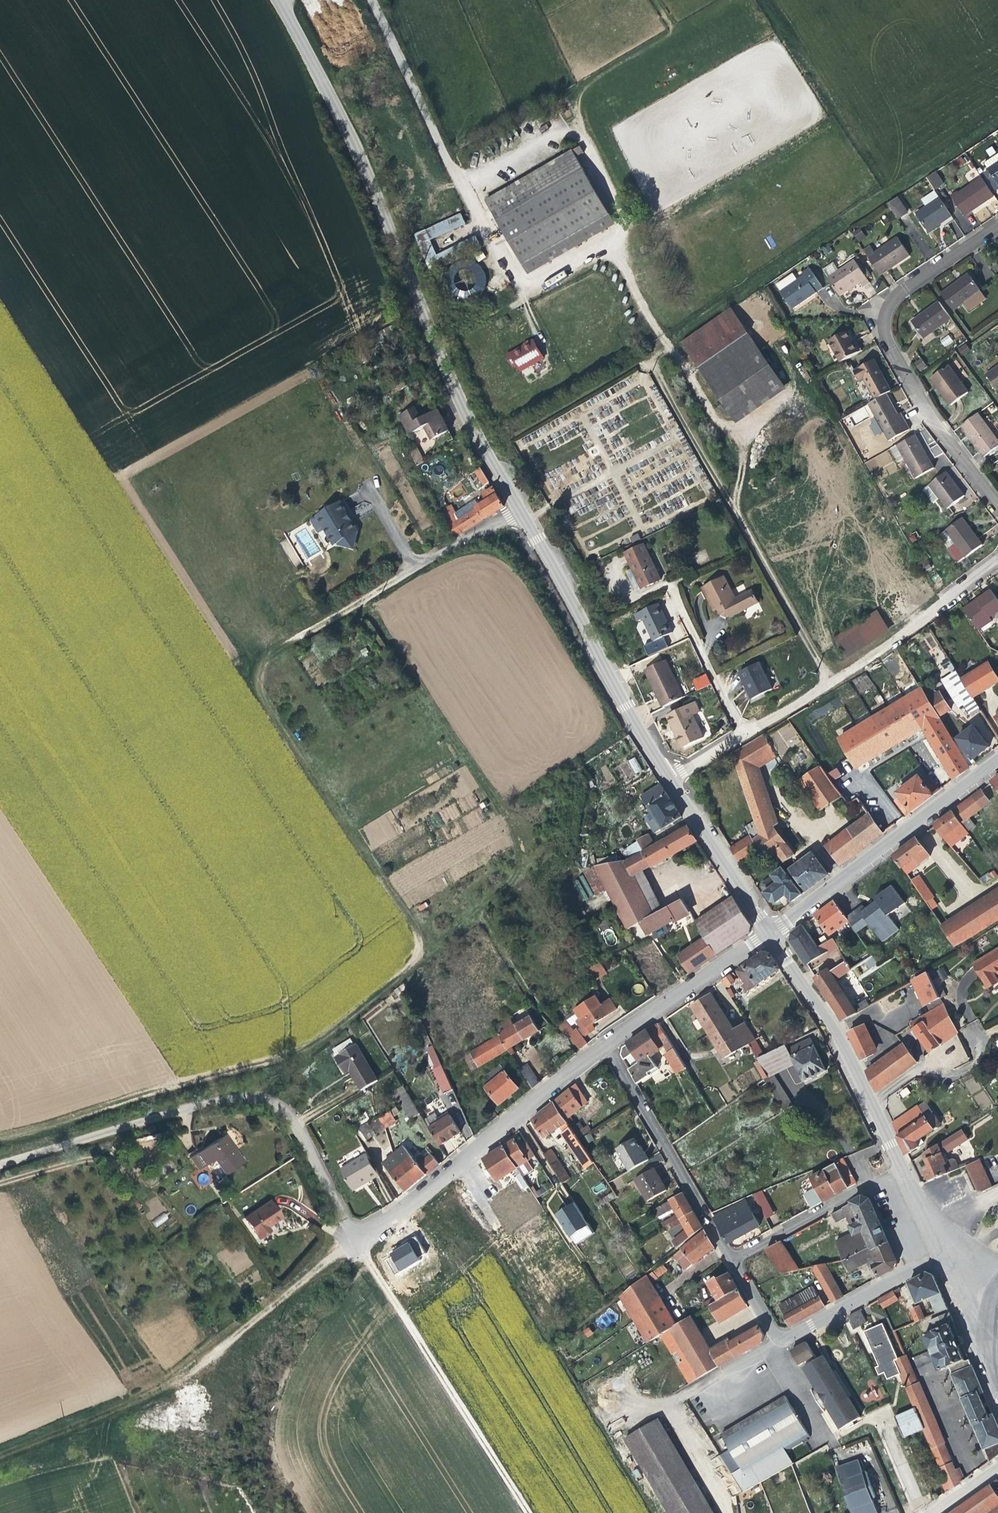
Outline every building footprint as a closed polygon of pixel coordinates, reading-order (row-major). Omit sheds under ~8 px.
[(310,15),(321,9),(317,0),(302,0),(310,15)] [(522,273),(613,228),(574,151),(484,195),(522,273)] [(997,168),(997,159),(987,167),(991,173),(997,168)] [(990,174),(997,186),(997,168),(991,173),(990,174)] [(938,174),(928,181),(933,189),(943,181),(938,174)] [(994,196),(983,179),(954,197),(966,215),(982,204),(994,196)] [(945,186),(943,181),(933,189),(936,193),(945,186)] [(936,193),(923,204),(928,210),(942,201),(936,193)] [(900,222),(909,216),(898,201),(889,207),(900,222)] [(954,219),(942,201),(928,210),(918,217),(930,235),(941,228),(954,219)] [(461,214),(413,232),(428,269),(458,258),(454,247),(435,254),(430,239),(465,225),(461,214)] [(858,242),(866,236),(859,227),(852,232),(858,242)] [(911,261),(898,242),(870,261),(883,280),(900,269),(911,261)] [(474,254),(477,261),(485,257),(481,251),(474,254)] [(450,284),(461,302),(490,285),(472,255),(443,272),(450,284)] [(839,274),(834,267),(824,273),(842,299),(857,289),(868,282),(855,264),(839,274)] [(804,276),(806,280),(782,295),(795,313),(815,300),(818,298),(817,296),(824,291),(812,272),(804,276)] [(963,281),(959,284),(961,287),(975,278),(973,275),(963,281)] [(975,278),(961,287),(959,284),(943,295),(957,314),(968,305),(984,294),(985,293),(975,278)] [(974,314),(990,303),(984,294),(968,305),(974,314)] [(925,319),(913,327),(923,341),(951,320),(939,303),(923,315),(925,319)] [(735,311),(685,345),(738,427),(789,393),(735,311)] [(911,323),(913,327),(925,319),(923,315),(916,320),(911,323)] [(848,332),(832,342),(845,362),(863,352),(860,346),(857,341),(854,342),(848,332)] [(547,335),(522,352),(528,362),(530,361),(536,369),(559,353),(547,335)] [(944,347),(953,342),(948,335),(940,340),(944,347)] [(965,343),(957,349),(962,356),(970,350),(965,343)] [(920,372),(927,367),(920,357),(913,362),(920,372)] [(890,394),(894,392),(885,378),(875,363),(856,375),(861,384),(865,381),(878,401),(890,394)] [(987,377),(997,392),(997,369),(987,377)] [(934,380),(943,391),(939,394),(950,408),(967,395),(948,370),(934,380)] [(936,390),(939,394),(943,391),(934,380),(931,383),(936,390)] [(906,413),(902,415),(894,402),(890,394),(878,401),(870,406),(893,441),(915,428),(906,413)] [(411,411),(422,429),(427,426),(436,441),(452,431),(447,421),(440,409),(423,419),(416,408),(411,411)] [(411,411),(402,416),(412,435),(422,429),(411,411)] [(963,430),(969,437),(987,459),(997,451),(997,439),(981,416),(963,430)] [(920,434),(901,445),(922,479),(940,468),(930,452),(920,434)] [(417,465),(424,461),(417,447),(409,451),(417,465)] [(483,465),(477,469),(483,477),(487,483),(492,480),(483,465)] [(950,474),(926,491),(937,508),(944,502),(951,511),(967,498),(957,484),(950,474)] [(451,505),(448,507),(464,532),(507,505),(495,486),(483,493),(486,498),(478,503),(480,506),(459,520),(451,505)] [(344,504),(321,517),(322,519),(314,523),(321,535),(329,531),(337,546),(338,548),(340,547),(354,550),(358,536),(361,534),(355,524),(354,523),(353,523),(349,517),(350,516),(349,514),(344,504)] [(456,537),(464,532),(448,507),(441,510),(456,537)] [(969,518),(945,536),(956,550),(962,545),(972,558),(989,545),(974,525),(969,518)] [(329,531),(321,535),(329,550),(337,546),(329,531)] [(648,544),(631,552),(642,575),(648,587),(665,578),(648,544)] [(302,563),(309,559),(305,551),(298,554),(302,563)] [(739,598),(728,577),(705,589),(717,611),(720,610),(722,616),(727,618),(732,616),(734,621),(764,605),(756,589),(739,598)] [(994,591),(980,601),(981,603),(968,612),(981,632),(994,622),(992,618),(997,614),(997,598),(994,591)] [(968,612),(981,603),(980,601),(975,604),(966,610),(968,612)] [(658,644),(676,636),(668,620),(661,604),(638,617),(641,622),(646,620),(658,644)] [(877,612),(832,639),(846,660),(890,632),(877,612)] [(703,637),(700,626),(695,627),(698,639),(703,637)] [(895,652),(870,671),(877,683),(903,665),(895,652)] [(950,659),(937,664),(941,675),(954,670),(950,659)] [(669,661),(648,672),(659,693),(668,709),(688,698),(669,661)] [(777,690),(763,663),(745,673),(743,674),(748,682),(752,689),(758,700),(777,690)] [(991,664),(963,682),(975,700),(997,685),(997,676),(991,664)] [(691,680),(697,690),(711,684),(706,673),(691,680)] [(958,673),(951,678),(955,686),(952,688),(957,696),(959,694),(964,701),(970,702),(967,705),(973,717),(982,711),(975,700),(963,682),(958,673)] [(929,703),(922,691),(841,743),(860,771),(925,730),(958,780),(973,769),(956,744),(942,722),(929,703)] [(929,703),(942,722),(945,720),(943,717),(952,711),(941,695),(929,703)] [(700,705),(672,719),(679,732),(688,751),(711,740),(699,716),(704,713),(700,705)] [(977,729),(956,744),(973,769),(979,764),(977,760),(991,750),(984,739),(977,729)] [(764,738),(733,757),(764,837),(776,829),(779,827),(757,770),(776,758),(764,738)] [(628,760),(634,775),(642,771),(635,757),(628,760)] [(826,773),(836,787),(843,782),(836,771),(835,773),(832,768),(826,773)] [(826,773),(824,770),(803,784),(824,814),(845,799),(836,787),(826,773)] [(850,777),(843,782),(836,787),(845,799),(850,807),(859,801),(866,796),(850,777)] [(905,807),(903,808),(907,814),(909,817),(942,792),(933,779),(926,784),(922,779),(900,795),(905,801),(902,803),(905,807)] [(682,819),(661,788),(643,800),(654,817),(646,822),(655,835),(682,819)] [(878,807),(876,808),(866,796),(859,801),(871,817),(885,835),(896,827),(882,808),(880,810),(878,807)] [(964,826),(969,834),(977,828),(971,819),(983,810),(974,799),(955,814),(964,826)] [(951,816),(937,827),(947,839),(964,826),(955,814),(951,816)] [(885,835),(871,817),(830,847),(844,866),(885,835)] [(790,862),(796,858),(776,829),(764,837),(756,842),(755,843),(761,851),(768,862),(779,854),(782,858),(789,867),(792,864),(790,862)] [(635,876),(643,872),(653,867),(653,868),(698,844),(689,831),(654,849),(643,855),(627,863),(595,866),(629,931),(642,924),(655,917),(635,876)] [(733,851),(742,864),(761,851),(755,843),(756,842),(754,838),(733,851)] [(643,855),(654,849),(648,839),(638,845),(643,855)] [(898,856),(911,875),(925,865),(934,858),(920,840),(898,856)] [(768,862),(771,866),(782,858),(779,854),(768,862)] [(815,856),(793,873),(809,893),(831,876),(824,867),(815,856)] [(787,899),(790,897),(795,904),(805,896),(785,871),(766,885),(765,889),(769,894),(767,895),(773,903),(782,903),(787,899)] [(655,917),(663,913),(643,872),(635,876),(655,917)] [(917,884),(922,892),(929,886),(924,879),(917,884)] [(930,903),(937,898),(929,886),(922,892),(930,903)] [(962,912),(975,930),(997,915),(997,888),(962,912)] [(877,902),(879,904),(875,907),(873,909),(894,939),(902,933),(891,919),(908,906),(895,889),(877,902)] [(728,890),(722,893),(730,905),(735,902),(728,890)] [(655,917),(642,924),(648,937),(657,932),(692,914),(684,902),(663,913),(655,917)] [(753,928),(735,902),(730,905),(699,925),(709,939),(720,957),(752,935),(753,928)] [(826,928),(832,937),(852,923),(850,921),(837,903),(818,918),(826,928)] [(868,913),(865,909),(850,921),(852,923),(860,935),(871,926),(886,945),(894,939),(873,909),(868,913)] [(953,943),(975,930),(962,912),(941,926),(953,943)] [(834,955),(842,950),(838,942),(823,951),(815,939),(806,927),(796,935),(795,944),(811,968),(818,963),(833,954),(834,955)] [(529,950),(544,941),(538,930),(522,939),(529,950)] [(692,974),(720,957),(709,939),(680,957),(692,974)] [(850,965),(855,974),(876,959),(871,951),(850,965)] [(997,974),(997,953),(977,965),(988,984),(997,978),(996,975),(997,974)] [(845,956),(828,967),(832,973),(834,975),(850,965),(845,956)] [(740,973),(753,993),(766,984),(783,972),(773,957),(765,957),(740,973)] [(596,980),(607,972),(598,961),(588,969),(596,980)] [(855,974),(850,965),(834,975),(839,984),(855,974)] [(847,1024),(861,1017),(839,984),(834,975),(832,973),(820,981),(831,1000),(847,1024)] [(934,976),(921,983),(934,1015),(948,1007),(934,976)] [(727,986),(730,990),(732,989),(737,986),(738,983),(734,977),(722,985),(723,988),(727,986)] [(988,984),(990,988),(996,984),(997,983),(997,978),(988,984)] [(726,1060),(751,1047),(759,1061),(765,1058),(756,1043),(745,1025),(734,1006),(735,1005),(728,994),(725,989),(694,1007),(702,1021),(714,1040),(726,1060)] [(604,1009),(597,999),(576,1013),(581,1022),(577,1025),(587,1038),(595,1033),(592,1029),(601,1023),(614,1014),(609,1006),(604,1009)] [(879,1025),(895,1016),(887,1002),(871,1011),(876,1019),(879,1025)] [(925,1020),(944,1048),(961,1037),(959,1034),(948,1007),(934,1015),(925,1020)] [(502,1039),(509,1052),(532,1091),(539,1086),(536,1081),(530,1072),(524,1063),(518,1055),(516,1049),(528,1042),(541,1035),(534,1021),(518,1029),(512,1018),(497,1031),(502,1039)] [(920,1035),(933,1056),(944,1048),(925,1020),(924,1019),(914,1026),(917,1031),(920,1035)] [(581,1052),(585,1049),(565,1021),(558,1026),(581,1052)] [(920,1066),(905,1048),(879,1066),(875,1059),(878,1054),(870,1038),(866,1030),(853,1036),(879,1094),(920,1066)] [(920,1035),(917,1031),(912,1035),(914,1039),(920,1035)] [(622,1057),(628,1068),(639,1060),(642,1065),(661,1053),(648,1034),(632,1045),(625,1049),(622,1057)] [(502,1039),(472,1055),(480,1069),(509,1052),(502,1039)] [(765,1058),(770,1056),(762,1040),(756,1043),(765,1058)] [(788,1053),(794,1066),(803,1085),(816,1079),(827,1074),(813,1042),(788,1053)] [(353,1043),(337,1053),(341,1059),(358,1050),(353,1043)] [(911,1043),(905,1048),(920,1066),(926,1062),(923,1059),(911,1043)] [(358,1050),(341,1059),(339,1060),(344,1068),(349,1077),(357,1072),(360,1076),(355,1079),(365,1095),(373,1090),(381,1085),(360,1048),(358,1050)] [(770,1080),(774,1077),(794,1066),(788,1053),(786,1048),(770,1056),(765,1058),(759,1061),(770,1080)] [(667,1058),(673,1068),(683,1062),(676,1050),(671,1053),(672,1054),(667,1058)] [(472,1073),(480,1069),(472,1055),(464,1060),(472,1073)] [(683,1062),(673,1068),(678,1075),(687,1070),(683,1062)] [(510,1100),(520,1091),(501,1067),(488,1078),(494,1086),(487,1091),(501,1107),(510,1100)] [(443,1071),(435,1076),(446,1100),(455,1096),(443,1071)] [(648,1081),(643,1072),(634,1078),(643,1094),(656,1086),(652,1079),(648,1081)] [(766,1083),(772,1093),(780,1088),(774,1077),(770,1080),(766,1083)] [(785,1114),(793,1109),(780,1088),(772,1093),(785,1114)] [(577,1139),(580,1136),(578,1134),(580,1133),(571,1120),(589,1108),(581,1097),(576,1089),(554,1106),(568,1126),(572,1133),(577,1139)] [(422,1117),(406,1090),(399,1094),(414,1121),(422,1117)] [(562,1130),(568,1126),(554,1106),(533,1123),(538,1131),(545,1141),(562,1130)] [(384,1113),(367,1127),(375,1137),(392,1123),(384,1113)] [(942,1128),(935,1116),(927,1122),(919,1113),(910,1119),(905,1122),(904,1120),(894,1126),(909,1157),(921,1149),(918,1144),(942,1128)] [(462,1135),(451,1118),(430,1131),(441,1149),(452,1142),(462,1135)] [(572,1133),(568,1126),(562,1130),(567,1136),(572,1133)] [(940,1142),(947,1153),(968,1139),(961,1129),(940,1142)] [(565,1138),(578,1158),(586,1152),(580,1143),(577,1139),(572,1133),(567,1136),(565,1138)] [(230,1148),(225,1139),(193,1160),(201,1173),(218,1162),(227,1178),(245,1167),(235,1151),(233,1152),(230,1148)] [(649,1162),(644,1153),(642,1154),(639,1149),(634,1140),(617,1151),(630,1173),(649,1162)] [(519,1148),(515,1143),(511,1146),(505,1150),(518,1171),(536,1159),(526,1143),(519,1148)] [(944,1153),(940,1147),(926,1156),(930,1164),(933,1170),(927,1173),(931,1184),(961,1172),(957,1163),(955,1165),(954,1162),(951,1164),(950,1164),(951,1161),(951,1159),(950,1157),(949,1155),(947,1153),(945,1152),(944,1153)] [(406,1150),(397,1158),(402,1167),(418,1185),(441,1166),(433,1157),(420,1168),(416,1162),(406,1150)] [(498,1184),(515,1173),(519,1178),(522,1177),(518,1171),(505,1150),(485,1163),(489,1170),(494,1176),(498,1184)] [(578,1158),(587,1171),(595,1165),(586,1152),(578,1158)] [(563,1185),(563,1186),(570,1181),(553,1154),(545,1158),(552,1169),(559,1180),(563,1185)] [(368,1157),(342,1172),(353,1191),(366,1183),(370,1181),(371,1183),(380,1178),(368,1157)] [(406,1194),(418,1185),(402,1167),(397,1158),(386,1167),(396,1180),(406,1194)] [(811,1180),(817,1192),(824,1204),(855,1187),(857,1186),(850,1174),(844,1163),(811,1180)] [(984,1195),(994,1190),(981,1163),(979,1164),(967,1169),(974,1185),(978,1193),(984,1195)] [(494,1176),(489,1170),(483,1174),(486,1178),(488,1180),(494,1176)] [(648,1204),(667,1194),(660,1182),(654,1172),(636,1183),(648,1204)] [(371,1183),(370,1181),(366,1183),(353,1191),(354,1193),(371,1183)] [(454,1186),(467,1208),(474,1203),(461,1181),(454,1186)] [(978,1193),(974,1185),(968,1188),(973,1196),(978,1193)] [(824,1204),(817,1192),(812,1194),(818,1206),(824,1204)] [(764,1193),(754,1197),(767,1221),(775,1217),(764,1193)] [(818,1206),(812,1194),(806,1197),(813,1209),(818,1206)] [(657,1222),(674,1212),(679,1221),(686,1217),(692,1213),(686,1201),(683,1197),(653,1215),(657,1222)] [(734,1217),(737,1223),(752,1215),(745,1201),(712,1216),(718,1226),(734,1217)] [(836,1245),(846,1262),(873,1249),(874,1252),(889,1246),(876,1215),(871,1204),(864,1201),(859,1202),(833,1216),(838,1224),(848,1218),(856,1234),(846,1239),(836,1245)] [(567,1210),(558,1216),(577,1247),(595,1236),(576,1204),(567,1210)] [(273,1225),(280,1220),(271,1205),(244,1222),(257,1242),(269,1234),(266,1230),(273,1225)] [(165,1212),(151,1222),(156,1228),(169,1218),(165,1212)] [(679,1221),(671,1226),(673,1230),(681,1225),(686,1233),(680,1238),(672,1245),(677,1251),(702,1231),(699,1226),(692,1213),(686,1217),(679,1221)] [(759,1228),(752,1215),(737,1223),(734,1217),(718,1226),(728,1244),(736,1240),(759,1228)] [(666,1234),(673,1230),(671,1226),(664,1231),(664,1232),(666,1234)] [(678,1263),(685,1272),(703,1259),(714,1250),(705,1235),(671,1261),(674,1265),(678,1263)] [(388,1253),(399,1271),(425,1255),(414,1237),(388,1253)] [(773,1260),(786,1253),(781,1243),(767,1250),(773,1260)] [(873,1249),(846,1262),(852,1272),(868,1264),(871,1270),(874,1269),(880,1278),(894,1270),(897,1263),(893,1254),(889,1246),(874,1252),(873,1249)] [(782,1275),(798,1272),(786,1253),(773,1260),(782,1275)] [(833,1304),(843,1298),(826,1266),(814,1268),(833,1304)] [(662,1269),(621,1300),(649,1345),(661,1338),(667,1334),(678,1328),(650,1287),(666,1274),(662,1269)] [(717,1281),(708,1286),(715,1299),(718,1303),(737,1291),(728,1276),(721,1280),(718,1282),(717,1281)] [(909,1286),(918,1307),(931,1301),(937,1315),(948,1311),(935,1280),(930,1278),(927,1276),(923,1278),(909,1286)] [(779,1307),(785,1317),(820,1298),(818,1294),(814,1288),(779,1307)] [(711,1307),(709,1308),(718,1323),(746,1306),(737,1291),(718,1303),(711,1307)] [(879,1301),(883,1310),(898,1302),(894,1294),(879,1301)] [(791,1327),(825,1308),(820,1298),(785,1317),(791,1327)] [(715,1299),(708,1303),(711,1307),(718,1303),(715,1299)] [(709,1308),(711,1307),(708,1303),(700,1308),(702,1312),(709,1308)] [(849,1318),(855,1330),(868,1325),(862,1311),(849,1318)] [(920,1311),(913,1314),(917,1324),(924,1320),(920,1311)] [(965,1362),(963,1361),(958,1349),(964,1346),(962,1343),(960,1338),(955,1340),(948,1327),(949,1324),(954,1322),(950,1314),(928,1323),(933,1334),(922,1339),(937,1373),(948,1368),(951,1375),(972,1366),(971,1363),(970,1362),(969,1362),(967,1362),(965,1362)] [(667,1334),(699,1380),(717,1368),(760,1343),(765,1340),(759,1328),(729,1346),(726,1341),(729,1340),(727,1337),(720,1341),(722,1343),(709,1351),(690,1320),(678,1328),(667,1334)] [(667,1334),(661,1338),(678,1368),(690,1387),(699,1380),(667,1334)] [(813,1359),(806,1345),(800,1348),(791,1353),(798,1367),(813,1359)] [(823,1409),(832,1425),(836,1432),(855,1422),(822,1358),(814,1362),(802,1368),(811,1385),(814,1392),(823,1409)] [(919,1387),(917,1388),(905,1359),(894,1363),(910,1400),(921,1395),(922,1394),(919,1387)] [(972,1366),(951,1375),(988,1464),(997,1457),(997,1429),(993,1417),(988,1419),(985,1411),(978,1396),(984,1394),(977,1378),(972,1366)] [(823,1409),(814,1392),(810,1395),(819,1411),(823,1409)] [(918,1420),(929,1416),(921,1395),(910,1400),(915,1411),(918,1420)] [(718,1458),(730,1477),(739,1471),(744,1479),(810,1440),(796,1418),(785,1398),(720,1437),(722,1440),(717,1444),(722,1452),(726,1448),(728,1451),(718,1458)] [(895,1420),(904,1441),(924,1432),(922,1429),(918,1420),(915,1411),(895,1420)] [(918,1420),(922,1429),(934,1424),(935,1424),(931,1415),(929,1416),(918,1420)] [(942,1444),(934,1424),(922,1429),(924,1432),(931,1449),(942,1444)] [(658,1425),(625,1444),(666,1512),(710,1512),(658,1425)] [(942,1444),(931,1449),(945,1482),(941,1484),(946,1494),(963,1482),(958,1471),(954,1473),(942,1444)] [(839,1483),(864,1475),(857,1457),(833,1467),(839,1483)] [(864,1475),(839,1483),(851,1512),(877,1512),(872,1499),(876,1498),(867,1473),(864,1475)] [(956,1512),(985,1512),(997,1504),(997,1486),(997,1484),(956,1512)] [(985,1512),(997,1512),(997,1504),(985,1512)]
